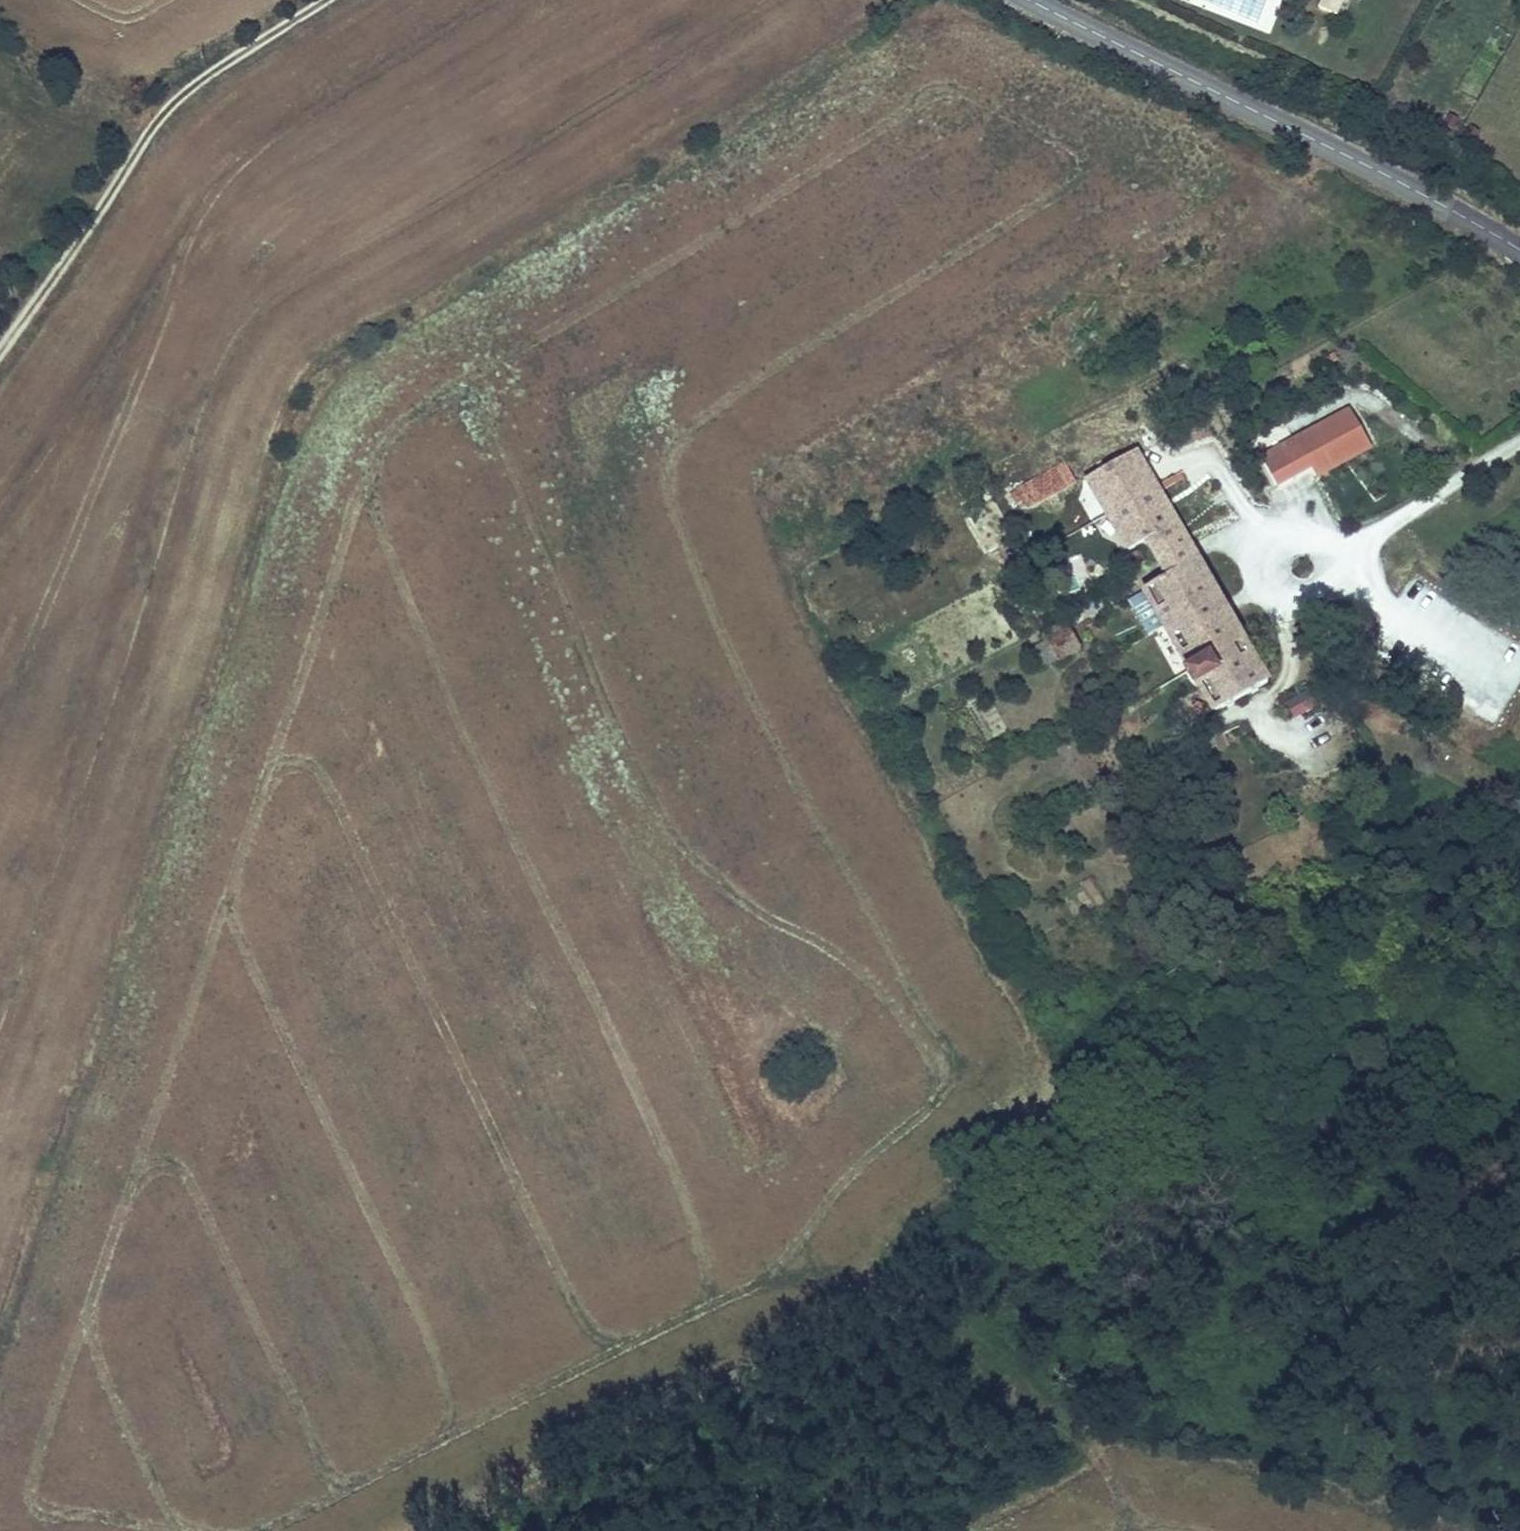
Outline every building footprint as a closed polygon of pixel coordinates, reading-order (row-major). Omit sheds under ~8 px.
[(1321,7),(1339,13),(1344,0),(1324,0),(1321,7)] [(1312,468),(1318,478),(1372,448),(1349,406),(1260,455),(1278,487),(1312,468)] [(1164,576),(1200,556),(1138,448),(1084,479),(1126,551),(1144,541),(1164,576)] [(1015,488),(1028,509),(1071,485),(1059,464),(1015,488)] [(1212,714),(1271,680),(1200,556),(1164,576),(1140,590),(1185,668),(1182,670),(1193,689),(1196,687),(1212,714)] [(1057,663),(1080,650),(1065,622),(1042,635),(1057,663)] [(1292,720),(1318,707),(1310,690),(1284,702),(1292,720)]
